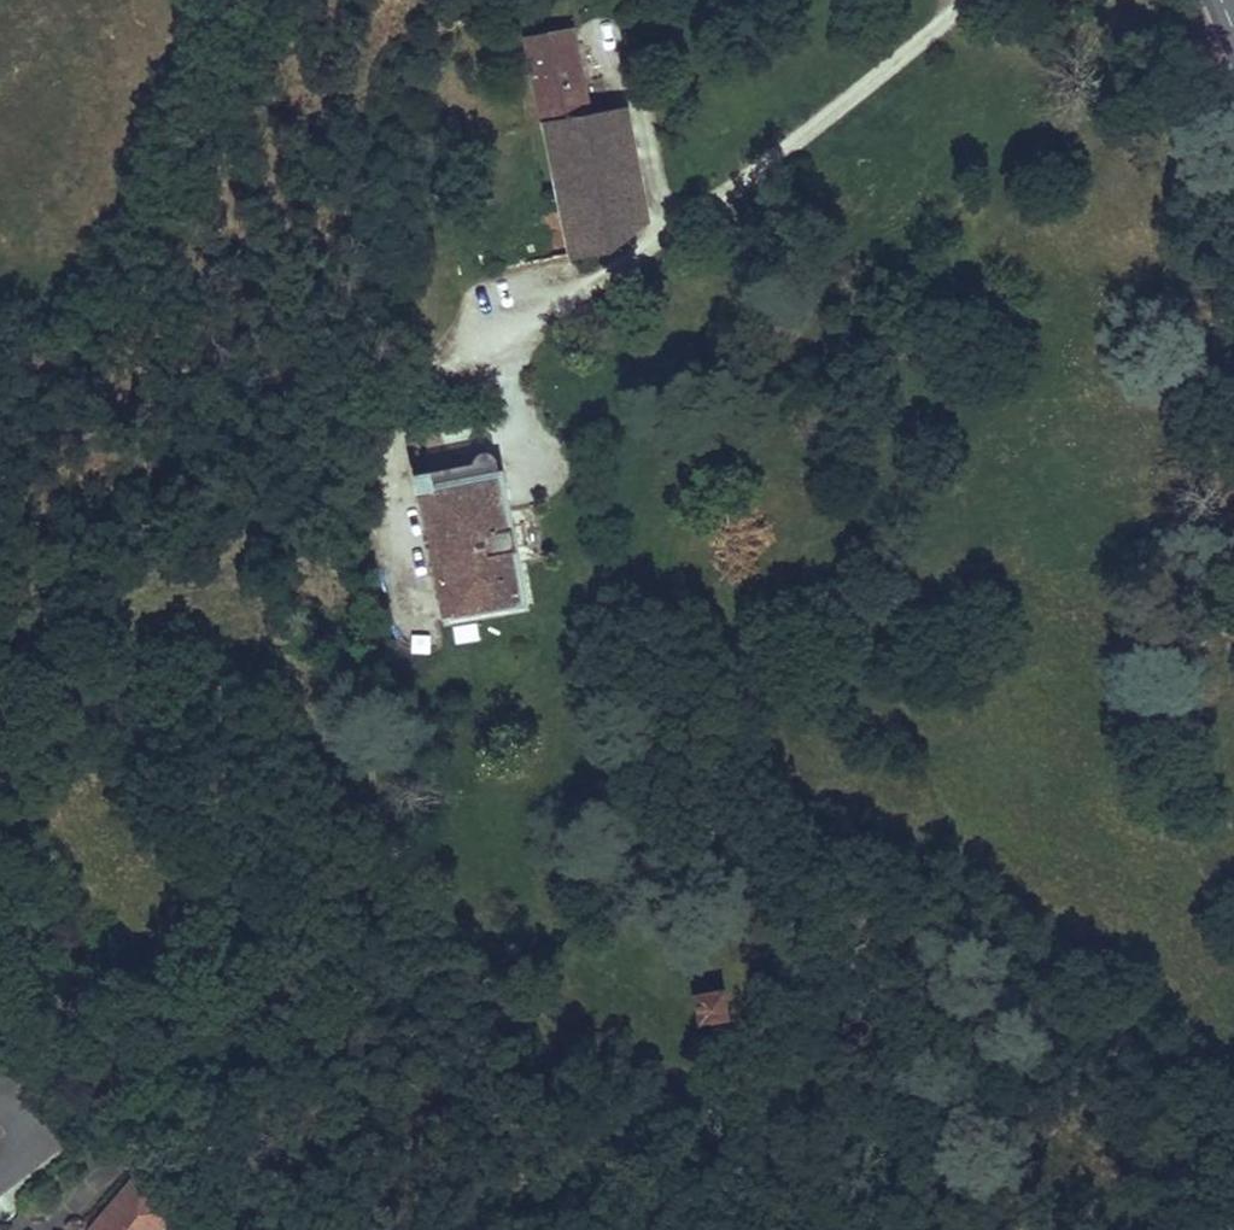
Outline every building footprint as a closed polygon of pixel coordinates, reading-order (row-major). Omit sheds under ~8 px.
[(521,42),(530,92),(574,82),(564,34),(521,42)] [(552,201),(563,256),(610,247),(610,243),(582,113),(574,82),(530,92),(552,201)] [(642,221),(616,106),(582,113),(610,243),(642,221)] [(492,473),(483,415),(409,425),(418,473),(408,475),(410,490),(420,488),(440,620),(522,606),(500,472),(492,473)] [(717,995),(694,1001),(699,1022),(723,1018),(717,995)] [(157,1206),(162,1199),(126,1169),(120,1175),(76,1229),(138,1229),(157,1206)]
